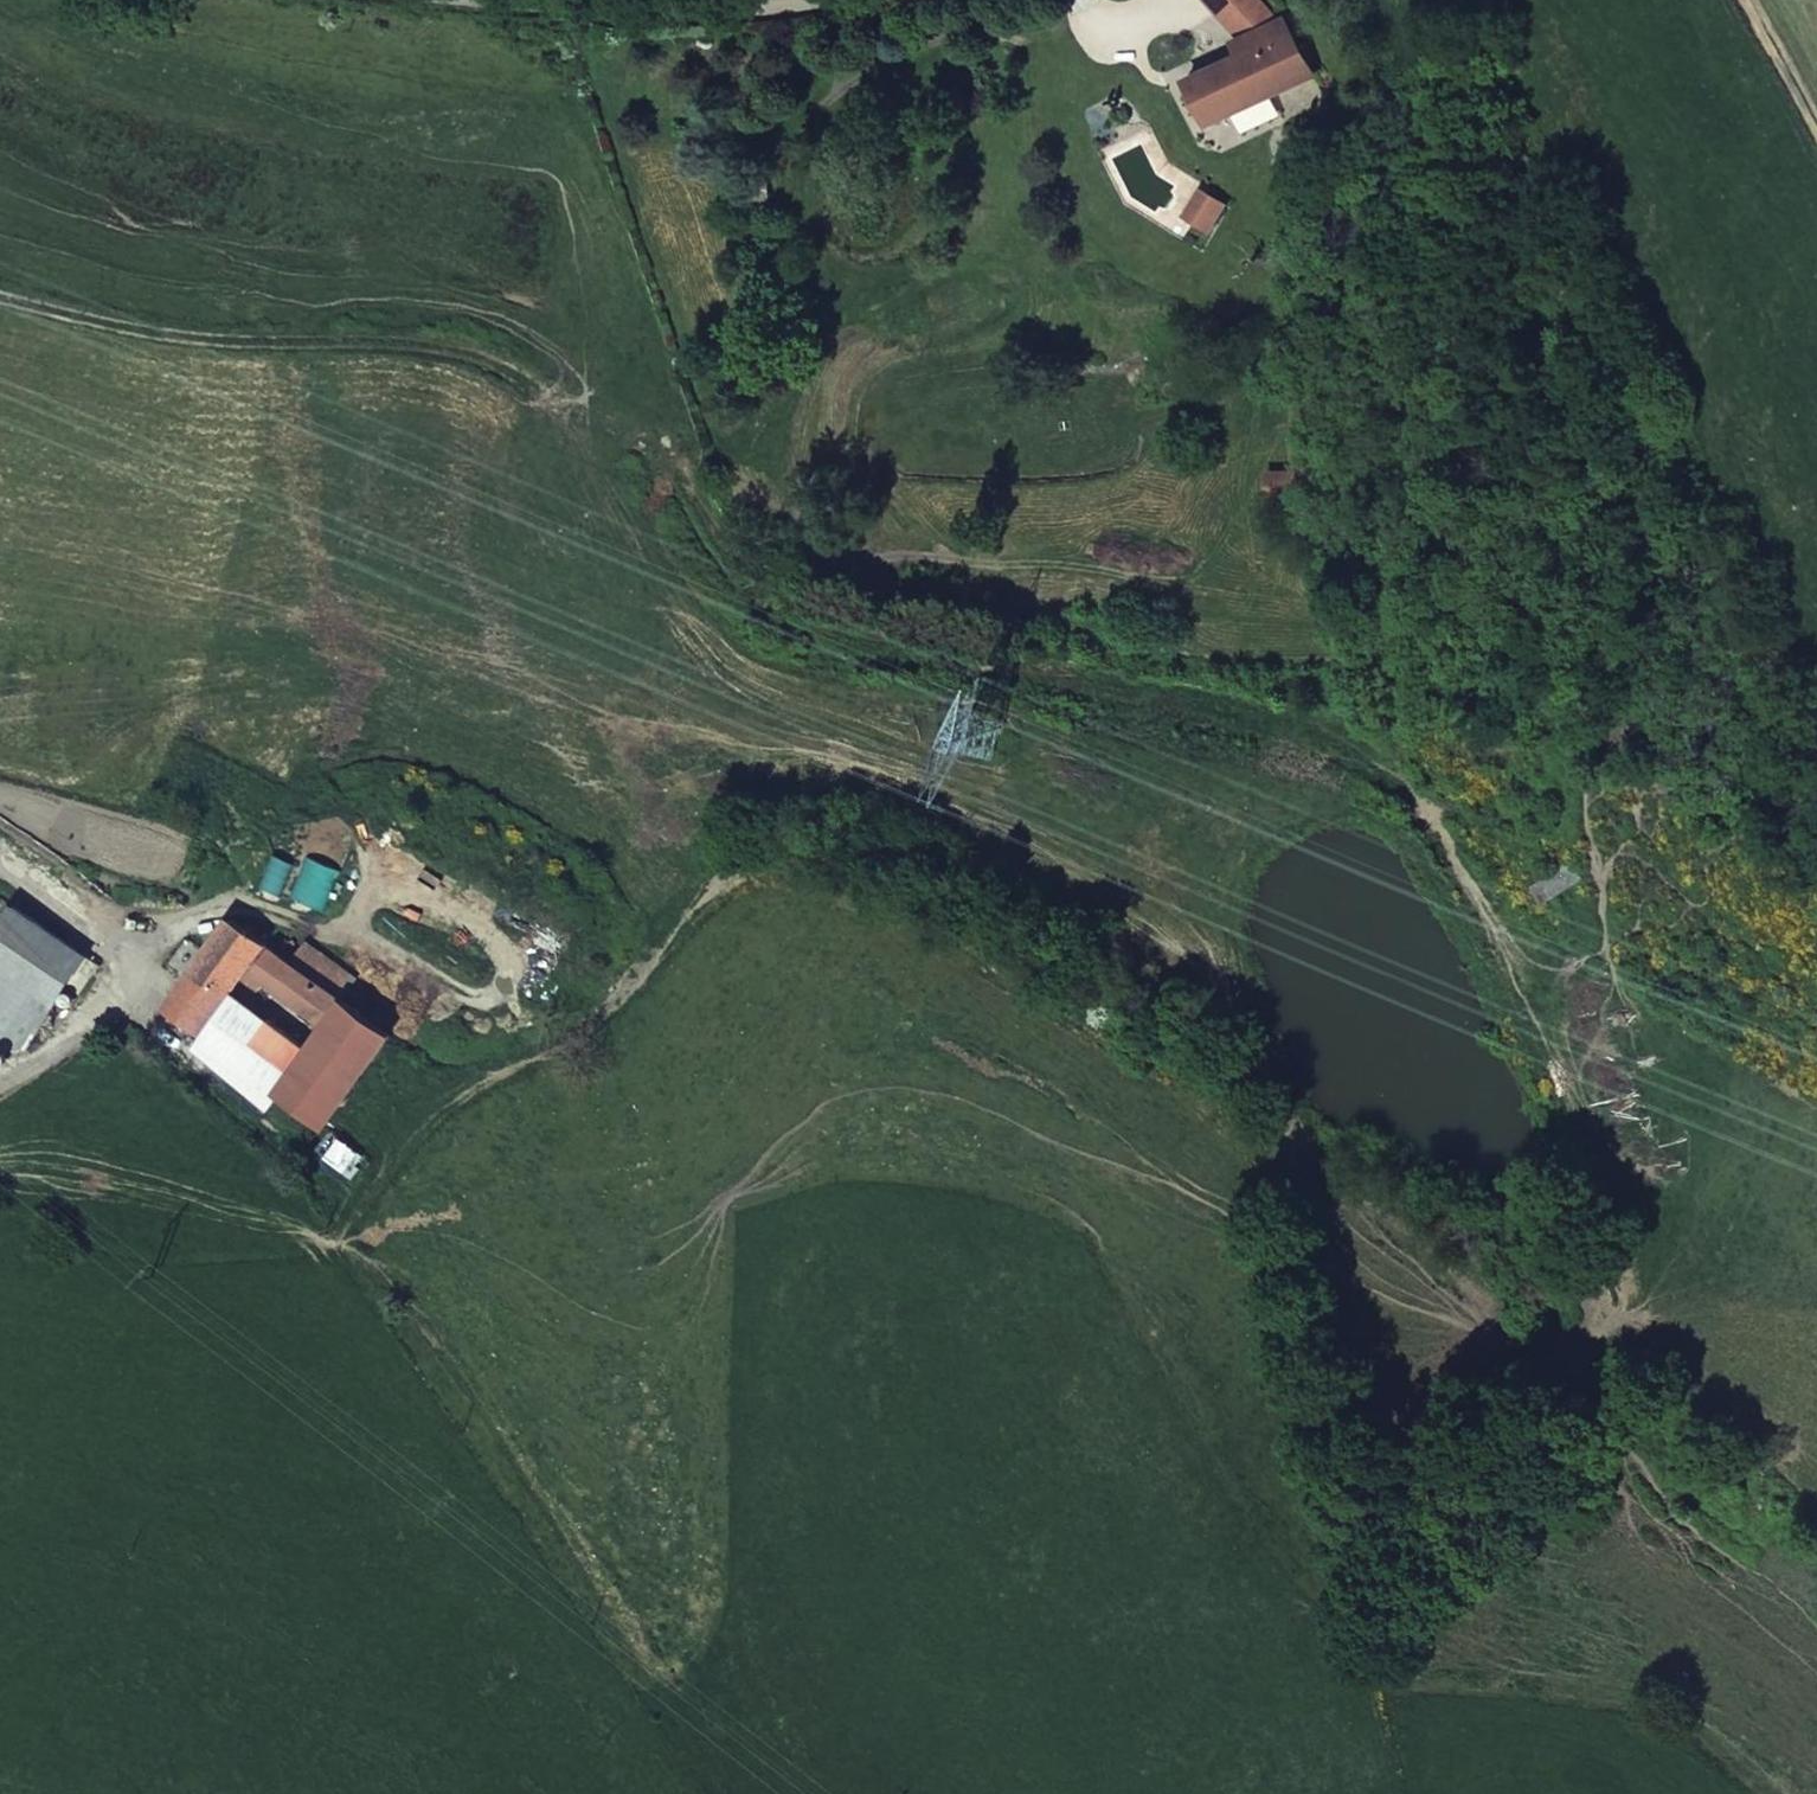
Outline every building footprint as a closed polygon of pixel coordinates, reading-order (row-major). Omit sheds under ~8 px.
[(1212,13),(1226,0),(1200,0),(1212,13)] [(1209,125),(1311,73),(1281,21),(1232,45),(1238,57),(1186,84),(1209,125)] [(1163,323),(1145,321),(1144,337),(1161,338),(1163,323)] [(0,896),(0,1063),(12,1071),(88,956),(0,896)] [(323,1129),(390,1038),(338,1000),(290,964),(230,920),(163,1012),(176,1023),(195,1037),(197,1034),(238,978),(256,992),(262,985),(324,1031),(305,1057),(253,1019),(240,1037),(290,1075),(276,1094),(277,1095),(323,1129)] [(290,964),(338,1000),(353,979),(305,945),(290,964)] [(173,1030),(200,1056),(210,1043),(197,1034),(195,1037),(176,1023),(172,1029),(173,1030)] [(266,1111),(277,1095),(276,1094),(225,1055),(215,1069),(266,1111)] [(322,1152),(360,1180),(371,1164),(334,1137),(322,1152)]
